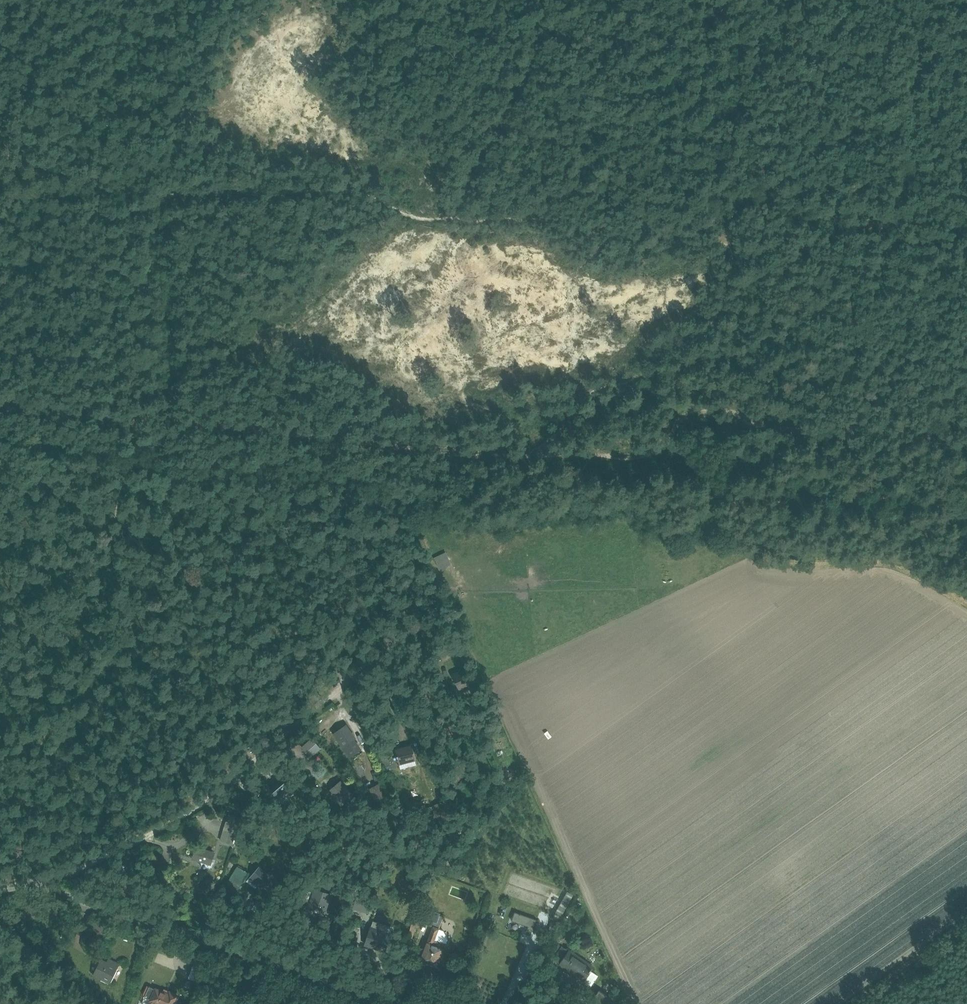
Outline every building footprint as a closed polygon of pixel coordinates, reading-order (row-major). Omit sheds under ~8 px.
[(439,571),(452,564),(446,552),(433,558),(439,571)] [(460,690),(474,684),(467,668),(452,674),(460,690)] [(350,759),(362,750),(355,740),(357,739),(347,725),(333,735),(350,759)] [(321,749),(312,739),(302,748),(311,758),(321,749)] [(401,770),(417,766),(412,746),(396,750),(401,770)] [(468,778),(484,770),(480,762),(464,770),(468,778)] [(515,769),(519,777),(525,775),(521,766),(515,769)] [(490,777),(485,778),(493,801),(498,799),(490,777)] [(517,777),(498,796),(502,800),(521,781),(517,777)] [(280,802),(293,790),(284,780),(271,791),(280,802)] [(351,783),(362,796),(366,793),(355,780),(351,783)] [(342,807),(354,797),(342,781),(329,791),(342,807)] [(369,789),(376,802),(388,796),(382,783),(369,789)] [(368,801),(362,802),(364,814),(370,813),(368,801)] [(228,815),(220,842),(233,846),(241,819),(228,815)] [(430,842),(423,829),(414,834),(420,847),(430,842)] [(193,859),(211,863),(215,853),(196,846),(193,859)] [(125,872),(134,868),(129,859),(121,863),(125,872)] [(240,862),(225,887),(236,895),(249,873),(244,870),(246,866),(240,862)] [(259,885),(268,892),(282,875),(273,868),(267,873),(259,866),(246,882),(255,889),(259,885)] [(345,877),(358,879),(359,871),(346,869),(345,877)] [(309,906),(327,912),(332,894),(314,889),(309,906)] [(553,918),(560,922),(574,896),(567,892),(553,918)] [(354,910),(369,914),(373,902),(357,898),(354,910)] [(420,962),(437,968),(447,937),(444,931),(439,929),(444,917),(440,916),(441,914),(423,908),(422,911),(420,910),(417,920),(418,920),(418,921),(433,927),(427,943),(427,942),(420,962)] [(528,929),(533,931),(537,920),(515,912),(512,921),(528,927),(528,929)] [(94,921),(92,927),(99,936),(109,940),(113,928),(94,921)] [(364,945),(385,952),(393,929),(372,921),(364,945)] [(417,924),(412,923),(400,956),(408,959),(411,953),(407,952),(417,924)] [(560,946),(553,941),(548,950),(554,955),(560,946)] [(559,965),(591,987),(598,976),(591,972),(594,967),(569,950),(569,951),(562,946),(553,959),(559,964),(559,965)] [(93,976),(110,984),(120,964),(109,958),(107,962),(101,959),(93,976)] [(203,971),(192,967),(188,979),(200,983),(203,971)] [(180,996),(169,991),(169,992),(164,990),(162,993),(149,987),(142,1003),(176,1003),(180,996)] [(599,991),(590,1003),(614,1003),(616,1002),(599,991)] [(577,1003),(579,1003),(582,998),(575,993),(571,1000),(577,1003)]
